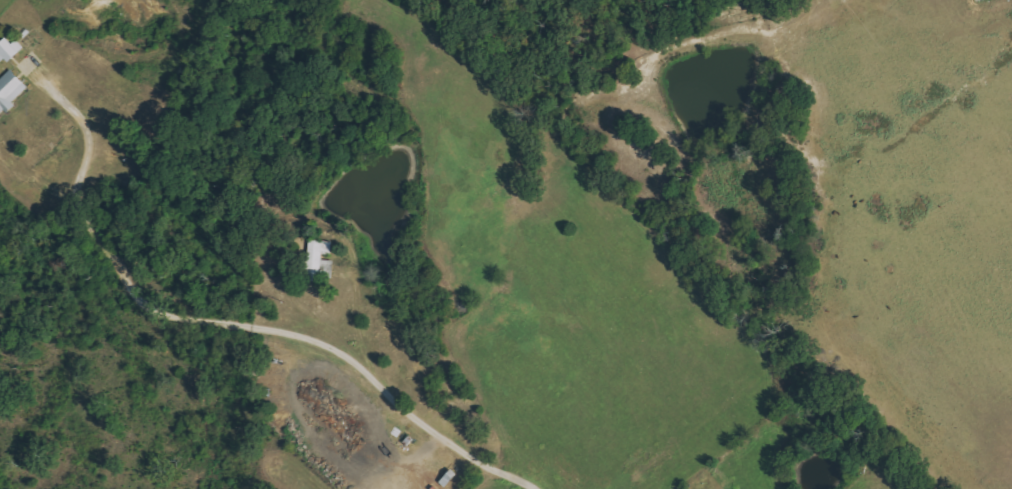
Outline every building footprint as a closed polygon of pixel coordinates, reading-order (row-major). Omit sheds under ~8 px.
[(15,43),(8,37),(0,45),(0,54),(9,64),(27,47),(19,39),(15,43)] [(14,68),(0,82),(0,117),(9,108),(9,109),(32,87),(14,68)] [(336,258),(334,257),(335,241),(311,239),(309,277),(335,279),(336,258)]
